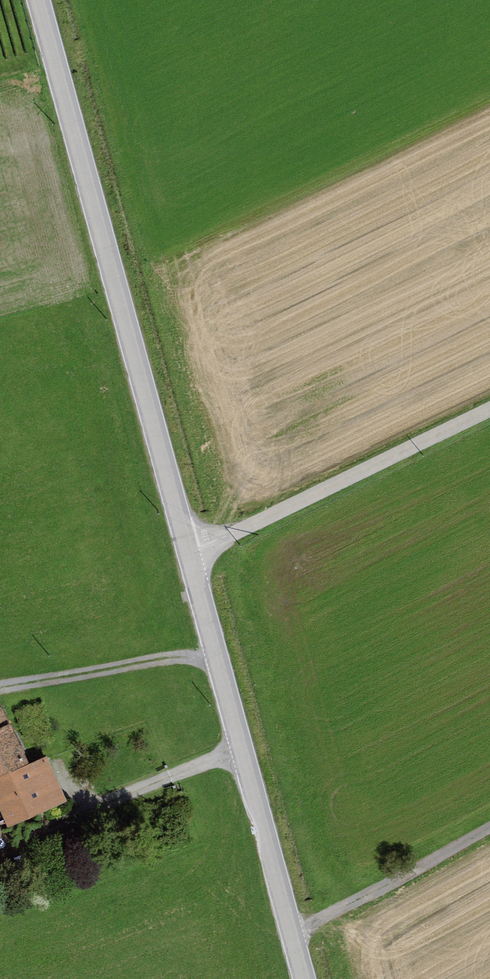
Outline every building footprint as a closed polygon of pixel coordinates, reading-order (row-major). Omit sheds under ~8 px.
[(10,726),(2,707),(0,708),(0,778),(28,765),(10,726)] [(0,778),(0,809),(6,823),(9,829),(67,803),(46,757),(28,765),(0,778)]
